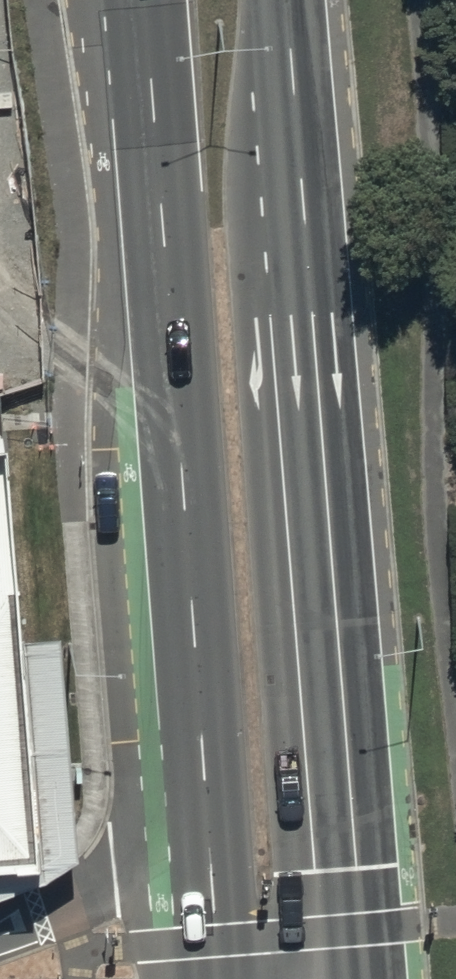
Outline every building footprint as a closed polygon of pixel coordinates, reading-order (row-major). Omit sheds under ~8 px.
[(46,858),(35,705),(16,429),(0,431),(0,861),(46,858)]
